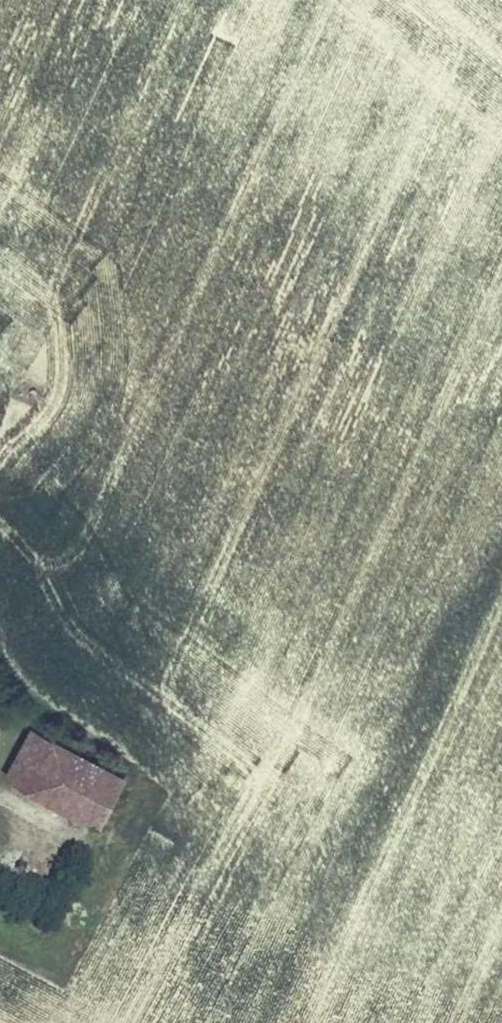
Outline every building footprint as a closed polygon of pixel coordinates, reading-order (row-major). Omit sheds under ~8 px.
[(103,831),(129,780),(33,729),(6,780),(103,831)]
